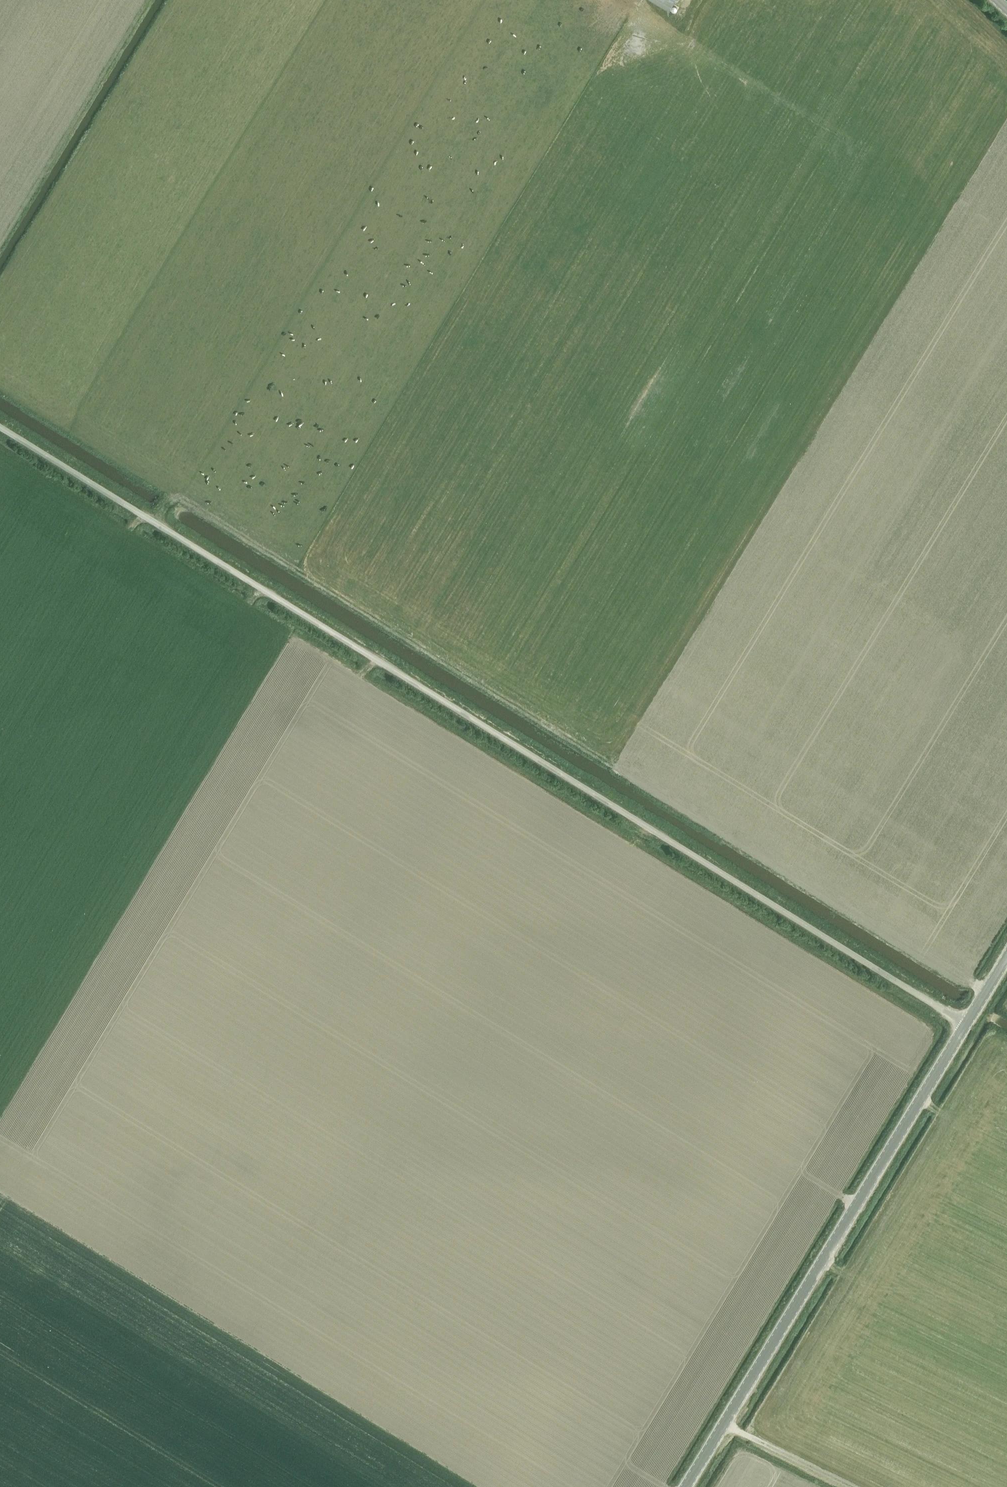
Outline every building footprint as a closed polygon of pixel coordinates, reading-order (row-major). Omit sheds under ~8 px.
[(669,9),(674,0),(654,0),(669,9)]
